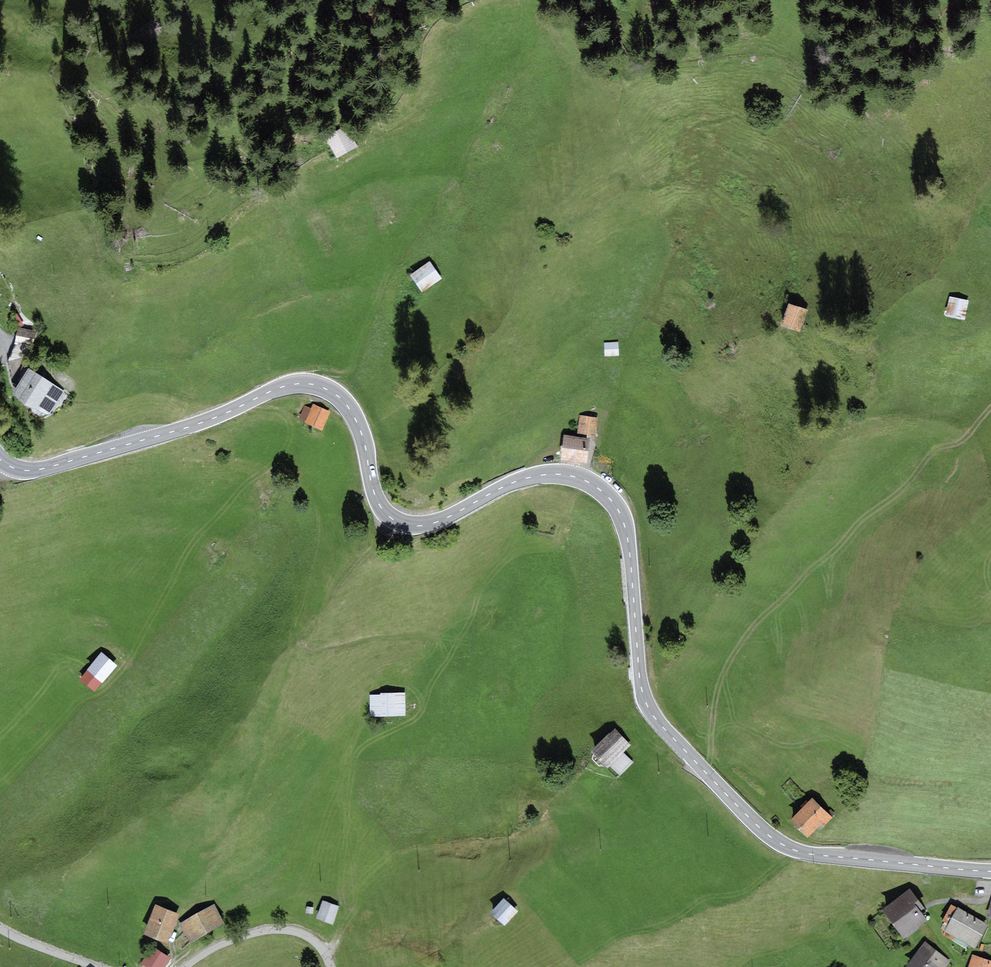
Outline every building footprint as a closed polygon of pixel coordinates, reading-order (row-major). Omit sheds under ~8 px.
[(346,125),(325,137),(336,158),(358,146),(346,125)] [(430,261),(410,274),(422,292),(442,278),(430,261)] [(972,303),(950,299),(947,316),(970,319),(972,303)] [(808,312),(789,304),(781,323),(800,331),(808,312)] [(17,329),(15,349),(31,351),(33,330),(17,329)] [(604,356),(619,355),(618,341),(604,342),(604,356)] [(49,415),(63,391),(29,368),(12,394),(49,415)] [(330,413),(314,405),(306,421),(322,429),(330,413)] [(598,417),(579,415),(577,433),(596,435),(598,417)] [(590,438),(564,434),(560,460),(567,460),(567,463),(581,465),(581,462),(587,463),(590,438)] [(101,654),(88,670),(104,683),(117,666),(101,654)] [(402,695),(369,697),(371,717),(403,715),(402,695)] [(632,747),(617,732),(596,753),(620,777),(632,765),(623,756),(632,747)] [(812,798),(790,821),(807,838),(822,822),(825,826),(833,818),(812,798)] [(910,888),(882,910),(903,938),(926,920),(919,910),(924,906),(910,888)] [(506,900),(493,914),(506,927),(519,914),(506,900)] [(341,907),(324,901),(317,919),(334,925),(341,907)] [(214,903),(179,923),(190,943),(226,923),(214,903)] [(180,914),(155,904),(144,934),(169,943),(180,914)] [(948,923),(957,908),(951,904),(943,919),(948,923)] [(988,924),(958,906),(957,908),(948,923),(943,931),(974,949),(988,924)] [(905,966),(947,966),(951,962),(948,960),(925,941),(905,966)] [(171,957),(151,945),(140,963),(147,966),(165,966),(171,957)] [(972,955),(968,966),(990,966),(990,961),(972,955)]
